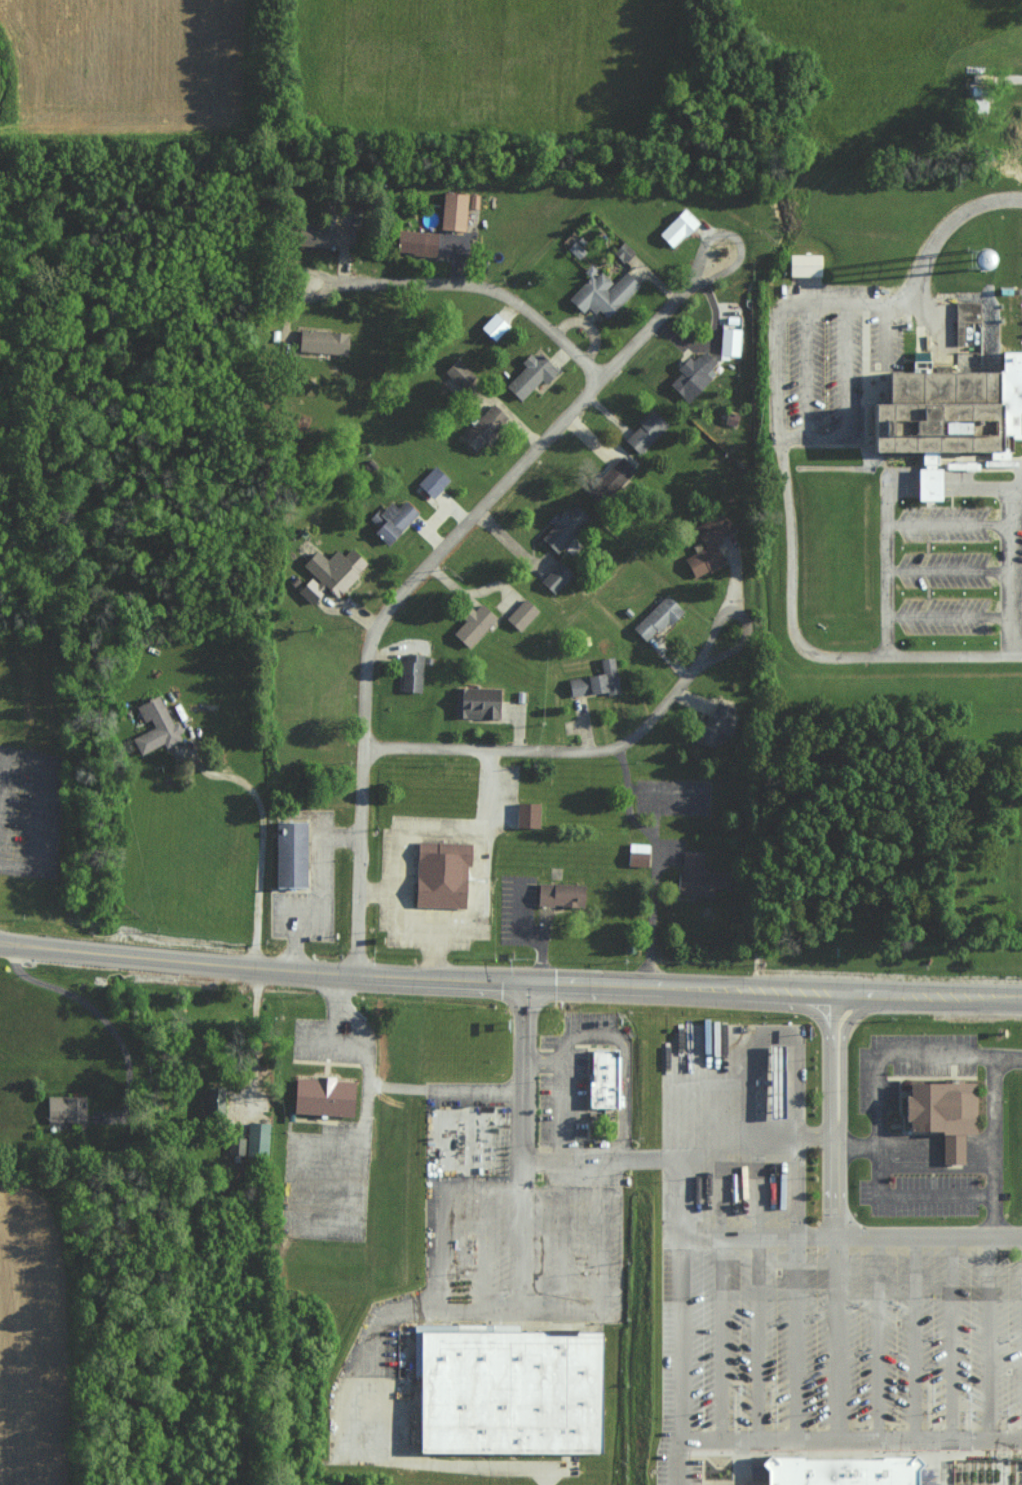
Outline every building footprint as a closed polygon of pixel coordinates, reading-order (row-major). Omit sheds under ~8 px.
[(464,231),(466,193),(442,192),(440,229),(464,231)] [(659,234),(673,247),(697,220),(683,207),(659,234)] [(298,222),(297,245),(353,246),(354,225),(333,225),(333,219),(322,219),(322,223),(298,222)] [(393,250),(435,256),(438,233),(396,228),(393,250)] [(790,255),(790,278),(822,278),(822,255),(790,255)] [(639,284),(624,271),(610,286),(594,271),(567,298),(582,312),(589,304),(605,319),(639,284)] [(480,327),(494,340),(508,325),(494,312),(480,327)] [(741,328),(721,328),(720,355),(740,355),(741,328)] [(348,331),(298,329),(298,351),(347,354),(348,331)] [(1006,345),(1021,345),(1021,428),(1003,428),(1003,451),(879,452),(878,407),(895,407),(895,368),(1006,367),(1006,345)] [(524,365),(505,386),(520,401),(540,379),(545,383),(556,371),(532,349),(520,362),(524,365)] [(687,401),(720,365),(703,350),(693,361),(687,356),(676,368),(680,372),(669,384),(687,401)] [(468,370),(455,358),(444,371),(457,383),(468,370)] [(506,417),(492,403),(460,437),(474,451),(506,417)] [(623,439),(639,454),(668,425),(652,409),(623,439)] [(634,469),(620,456),(591,487),(605,500),(634,469)] [(417,483),(431,498),(450,480),(435,465),(417,483)] [(387,545),(418,512),(405,500),(397,508),(389,500),(371,519),(377,526),(372,531),(387,545)] [(557,553),(589,518),(573,503),(560,516),(555,511),(547,520),(552,525),(540,538),(557,553)] [(694,526),(704,547),(684,556),(694,578),(724,564),(714,541),(734,532),(725,512),(694,526)] [(336,597),(368,564),(351,547),(343,556),(336,549),(326,560),(316,550),(301,565),(311,576),(296,591),(310,604),(326,588),(336,597)] [(540,581),(553,594),(572,574),(559,561),(540,581)] [(645,643),(682,610),(667,594),(631,627),(645,643)] [(538,609),(522,598),(506,621),(522,632),(538,609)] [(473,610),(469,607),(461,616),(464,620),(452,633),(468,648),(496,618),(480,602),(473,610)] [(401,691),(421,691),(423,654),(402,653),(401,691)] [(567,679),(570,698),(619,690),(614,656),(599,659),(601,673),(567,679)] [(499,719),(500,688),(455,687),(454,718),(499,719)] [(131,737),(138,754),(163,744),(165,747),(181,740),(178,733),(182,731),(177,721),(171,724),(159,695),(136,705),(143,722),(150,719),(153,727),(131,737)] [(695,741),(714,748),(720,734),(729,738),(739,710),(716,701),(711,716),(704,714),(695,741)] [(519,804),(540,804),(539,829),(518,828),(519,804)] [(277,823),(307,823),(308,888),(277,888),(277,823)] [(473,845),(472,867),(468,867),(466,909),(416,907),(419,842),(473,845)] [(630,844),(629,866),(648,868),(650,845),(630,844)] [(685,854),(684,874),(680,873),(679,895),(714,897),(715,889),(730,890),(731,875),(703,874),(705,855),(685,854)] [(540,885),(539,906),(555,907),(555,905),(563,906),(563,907),(578,908),(578,906),(585,907),(586,886),(555,884),(555,885),(540,885)] [(767,1118),(782,1118),(781,1044),(767,1045),(767,1118)] [(590,1051),(619,1051),(620,1108),(590,1108),(590,1051)] [(334,1082),(356,1083),(354,1117),(294,1113),(296,1079),(315,1080),(315,1078),(335,1079),(334,1082)] [(977,1085),(977,1135),(966,1135),(966,1166),(943,1166),(944,1136),(937,1136),(937,1132),(911,1132),(911,1121),(906,1121),(906,1097),(911,1097),(911,1085),(941,1085),(941,1080),(963,1080),(963,1085),(977,1085)] [(211,1118),(223,1119),(225,1088),(212,1088),(211,1118)] [(84,1123),(84,1097),(47,1096),(46,1123),(84,1123)] [(246,1138),(230,1137),(229,1154),(267,1156),(269,1123),(247,1122),(246,1138)] [(602,1333),(602,1454),(421,1455),(421,1378),(415,1378),(415,1326),(520,1325),(520,1333),(602,1333)] [(923,1468),(929,1463),(921,1453),(918,1455),(904,1455),(888,1456),(885,1459),(810,1459),(808,1456),(790,1456),(779,1456),(776,1453),(767,1462),(773,1469),(773,1484),(923,1484),(923,1468)]
